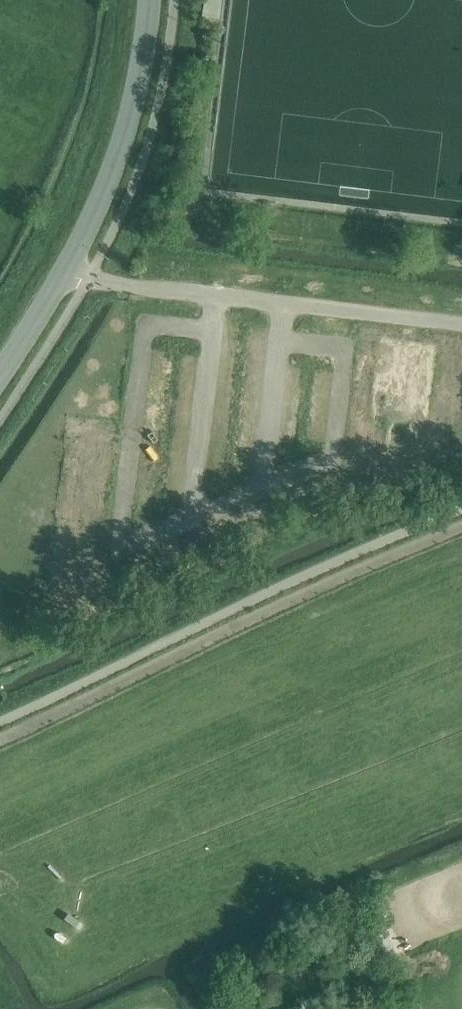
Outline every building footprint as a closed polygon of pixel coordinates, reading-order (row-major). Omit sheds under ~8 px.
[(381,392),(357,402),(367,424),(404,408),(395,386),(392,387),(389,379),(378,384),(381,392)] [(162,519),(155,522),(159,532),(166,529),(162,519)] [(155,522),(147,525),(152,536),(159,532),(155,522)] [(166,529),(159,532),(164,544),(171,540),(166,529)] [(159,532),(152,536),(157,547),(164,544),(159,532)] [(171,540),(164,544),(168,555),(176,551),(171,540)] [(164,544),(157,547),(161,558),(168,555),(164,544)]
